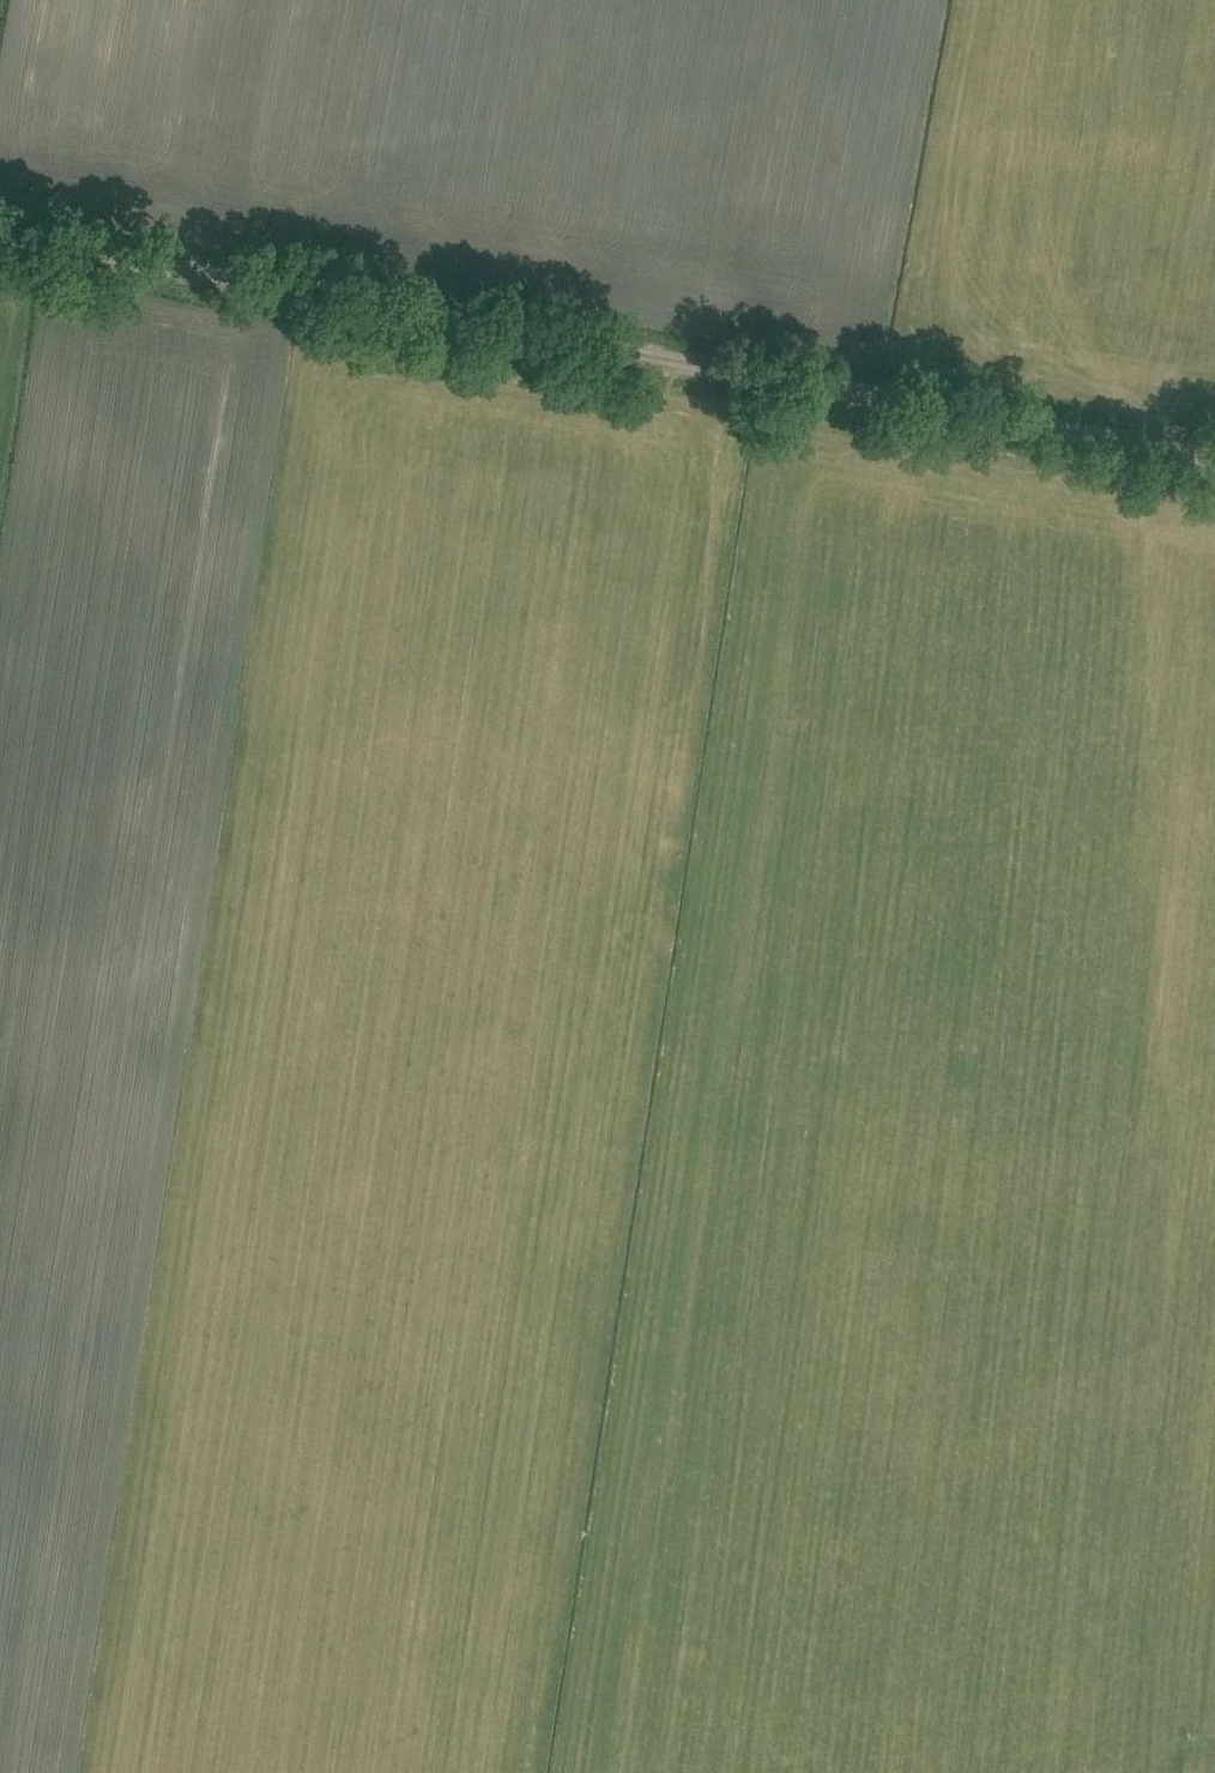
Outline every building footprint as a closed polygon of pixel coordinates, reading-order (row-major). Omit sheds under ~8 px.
[(823,463),(822,474),(850,475),(850,464),(823,463)]
